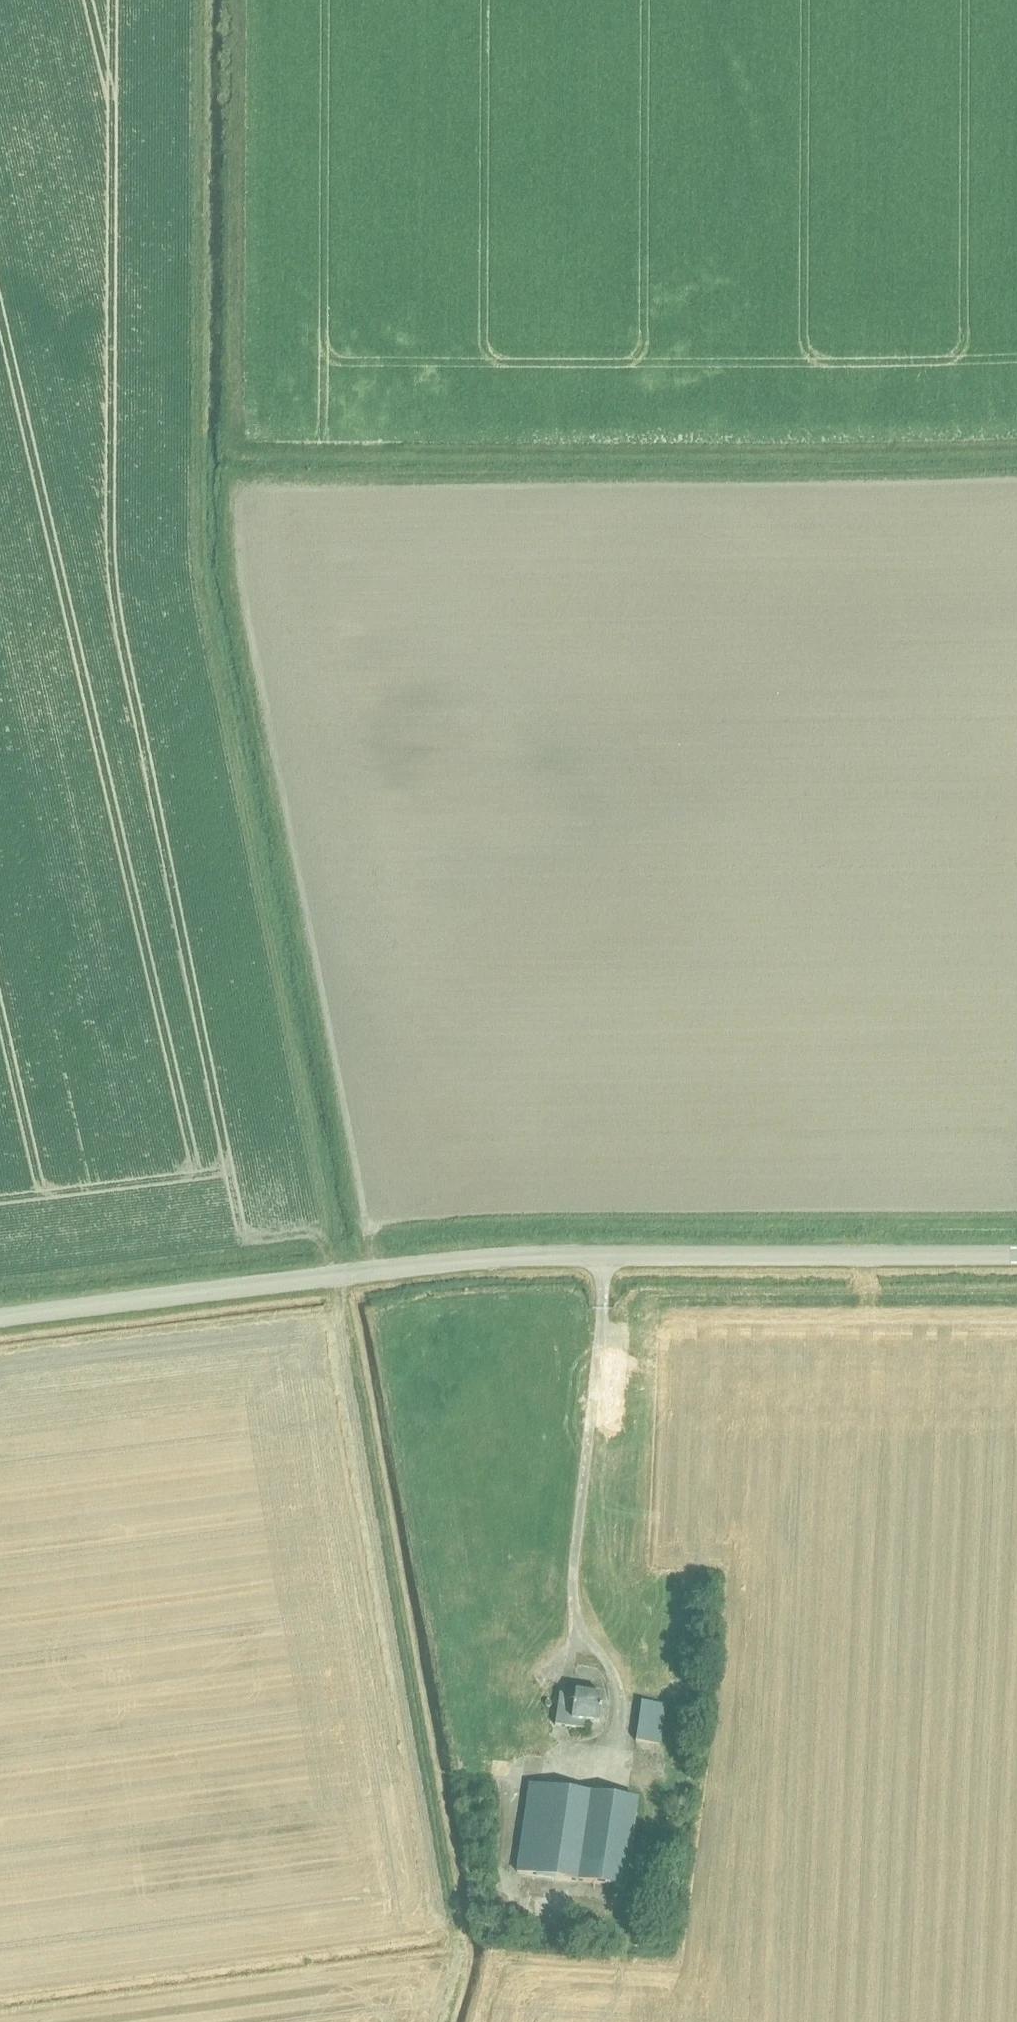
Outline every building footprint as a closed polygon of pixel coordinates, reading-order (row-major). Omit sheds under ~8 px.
[(561,1692),(556,1725),(584,1729),(585,1721),(600,1724),(605,1696),(572,1691),(572,1694),(561,1692)] [(642,1699),(636,1739),(660,1743),(666,1703),(642,1699)] [(515,1871),(623,1886),(637,1799),(529,1784),(515,1871)]
